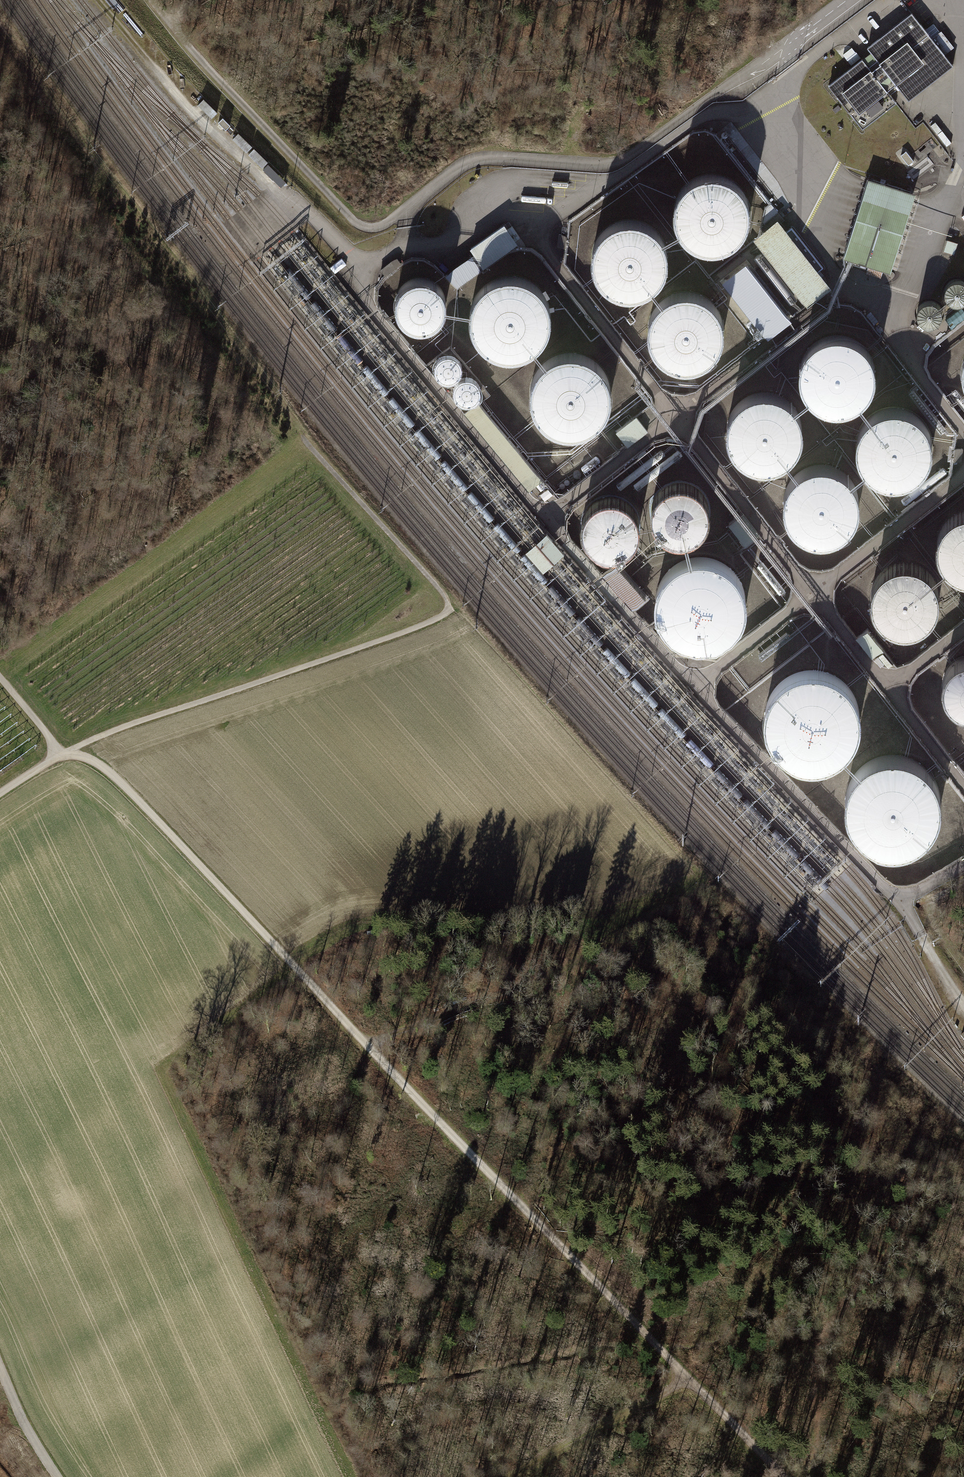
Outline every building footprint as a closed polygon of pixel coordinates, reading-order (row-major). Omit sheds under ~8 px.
[(920,24),(911,13),(867,47),(867,48),(867,49),(880,64),(871,71),(862,59),(828,85),(862,129),(895,103),(896,103),(896,102),(887,90),(895,84),(898,88),(899,88),(908,100),(953,65),(944,54),(953,47),(941,31),(932,39),(928,33),(920,24)] [(211,118),(217,112),(203,99),(198,105),(211,118)] [(252,147),(238,133),(232,139),(246,152),(252,147)] [(267,162),(254,149),(248,154),(262,168),(267,162)] [(282,188),(287,183),(270,165),(265,170),(282,188)] [(682,188),(678,194),(677,196),(675,203),(674,212),(675,222),(681,234),(685,239),(693,245),(701,249),(712,250),(722,249),(730,246),(737,241),(744,234),(748,228),(751,217),(751,207),(748,198),(743,188),(734,180),(727,176),(720,174),(705,174),(693,178),(688,182),(682,188)] [(868,178),(843,257),(890,272),(914,193),(868,178)] [(605,228),(599,234),(594,242),(592,251),(591,261),(593,270),(597,278),(603,285),(610,291),(619,295),(628,296),(637,295),(646,292),(654,288),(660,281),(665,273),(668,264),(668,255),(666,245),(662,237),(656,230),(649,224),(640,220),(631,219),(622,220),(613,223),(605,228)] [(777,219),(753,237),(807,306),(831,288),(777,219)] [(515,241),(507,229),(504,225),(471,248),(474,253),(483,266),(516,243),(515,241)] [(520,237),(512,226),(507,229),(515,241),(520,237)] [(955,245),(948,243),(945,251),(952,253),(955,245)] [(483,266),(474,253),(446,273),(457,284),(483,266)] [(403,285),(399,290),(397,297),(396,302),(398,312),(403,318),(408,322),(417,325),(426,325),(433,322),(437,318),(441,312),(444,303),(442,294),(439,288),(434,283),(427,279),(419,278),(414,279),(409,281),(403,285)] [(479,293),(476,299),(474,301),(472,307),(471,317),(473,327),(478,338),(482,343),(490,349),(499,353),(510,355),(520,354),(528,351),(535,346),(541,339),(545,332),(548,322),(548,312),(546,302),(541,292),(532,285),(524,280),(518,278),(503,278),(491,283),(486,286),(479,293)] [(948,300),(950,302),(954,303),(957,304),(960,303),(963,302),(963,301),(963,281),(962,280),(959,279),(955,279),(952,280),(949,282),(947,284),(945,287),(944,290),(945,294),(946,297),(948,300)] [(655,305),(651,312),(650,314),(648,320),(647,330),(649,340),(654,351),(658,356),(666,362),(675,366),(686,368),(696,366),(703,363),(711,358),(717,351),(721,345),(724,335),(724,325),(722,315),(716,305),(708,297),(700,293),(694,291),(679,291),(667,295),(662,299),(655,305)] [(918,318),(920,321),(923,323),(926,325),(929,325),(933,325),(936,323),(938,321),(940,319),(941,315),(942,312),(941,309),(939,306),(937,303),(934,301),(931,300),(928,300),(924,301),(921,303),(919,306),(917,309),(917,312),(917,315),(918,318)] [(806,348),(802,354),(801,357),(799,363),(798,372),(800,382),(805,394),(809,399),(817,405),(826,409),(837,410),(847,409),(854,406),(862,401),(868,394),(872,388),(875,377),(875,367),(873,358),(867,348),(859,340),(851,336),(845,334),(830,334),(818,338),(813,342),(806,348)] [(540,369),(536,375),(535,377),(533,383),(532,393),(533,403),(539,414),(543,419),(551,425),(559,429),(570,431),(580,430),(588,427),(596,422),(602,415),(606,408),(609,398),(609,388),(607,378),(601,369),(593,361),(585,356),(578,354),(563,354),(551,359),(546,362),(540,369)] [(437,358),(434,362),(433,368),(435,374),(438,378),(444,381),(449,381),(454,379),(457,376),(459,371),(459,364),(456,359),(450,355),(441,355),(437,358)] [(458,381),(455,385),(454,391),(456,397),(459,401),(465,404),(470,404),(475,402),(478,399),(480,394),(480,387),(477,382),(471,378),(462,378),(458,381)] [(734,406),(730,412),(729,414),(727,420),(726,430),(727,440),(733,451),(736,456),(745,463),(753,466),(764,468),(774,467),(782,464),(789,459),(796,452),(799,445),(803,435),(803,425),(800,415),(795,406),(786,398),(778,394),(772,392),(757,391),(745,396),(740,399),(734,406)] [(478,402),(464,414),(528,491),(542,479),(478,402)] [(863,421),(859,427),(858,430),(856,436),(854,446),(856,456),(861,467),(865,472),(874,478),(882,482),(893,484),(903,482),(911,479),(918,474),(925,467),(928,461),(931,451),(932,441),(929,431),(924,421),(915,413),(907,409),(901,407),(886,407),(874,411),(869,415),(863,421)] [(627,446),(647,431),(636,416),(616,432),(627,446)] [(790,477),(786,483),(785,486),(783,492),(782,501),(784,511),(789,523),(793,528),(801,534),(810,538),(821,539),(831,538),(838,535),(846,530),(852,523),(856,517),(859,506),(859,496),(857,487),(851,477),(843,469),(835,465),(829,463),(814,463),(802,467),(797,471),(790,477)] [(674,483),(663,487),(656,495),(652,504),(651,514),(653,522),(656,528),(663,535),(674,539),(688,539),(700,532),(707,521),(708,508),(706,500),(697,488),(686,483),(674,483)] [(605,497),(594,501),(586,509),(582,519),(581,530),(586,541),(593,549),(604,553),(615,554),(626,549),(634,542),(638,531),(638,520),(634,509),(626,501),(616,497),(605,497)] [(940,558),(945,566),(950,570),(956,574),(963,577),(963,511),(957,513),(948,520),(942,527),(938,536),(937,545),(940,558)] [(563,552),(546,532),(525,550),(542,570),(563,552)] [(676,566),(669,572),(665,577),(661,584),(658,592),(658,610),(660,618),(666,629),(674,637),(687,643),(698,645),(708,645),(719,641),(728,636),(739,624),(743,614),(744,598),(743,590),(737,577),(730,569),(720,563),(710,559),(694,559),(684,561),(676,566)] [(871,597),(874,609),(880,617),(884,622),(890,625),(898,628),(905,629),(915,627),(923,624),(930,618),(935,610),(938,601),(938,588),(934,579),(928,571),(921,566),(912,563),(900,562),(891,565),(882,571),(876,579),(872,588),(871,597)] [(616,564),(602,576),(631,609),(644,597),(616,564)] [(856,638),(872,658),(883,649),(867,629),(856,638)] [(955,660),(948,667),(943,676),(943,687),(945,695),(948,701),(955,707),(963,711),(963,656),(955,660)] [(787,680),(779,686),(775,691),(771,699),(769,707),(768,724),(771,733),(777,743),(785,751),(797,758),(808,760),(819,759),(830,756),(838,751),(849,738),(853,728),(855,713),(853,704),(847,692),(840,684),(830,677),(820,674),(805,673),(795,676),(787,680)] [(867,765),(860,771),(856,776),(851,784),(849,792),(848,809),(851,818),(857,828),(865,836),(878,843),(889,845),(899,844),(910,841),(918,836),(929,823),(934,813),(935,798),(934,789),(928,777),(921,769),(911,762),(900,759),(885,758),(875,761),(867,765)]
